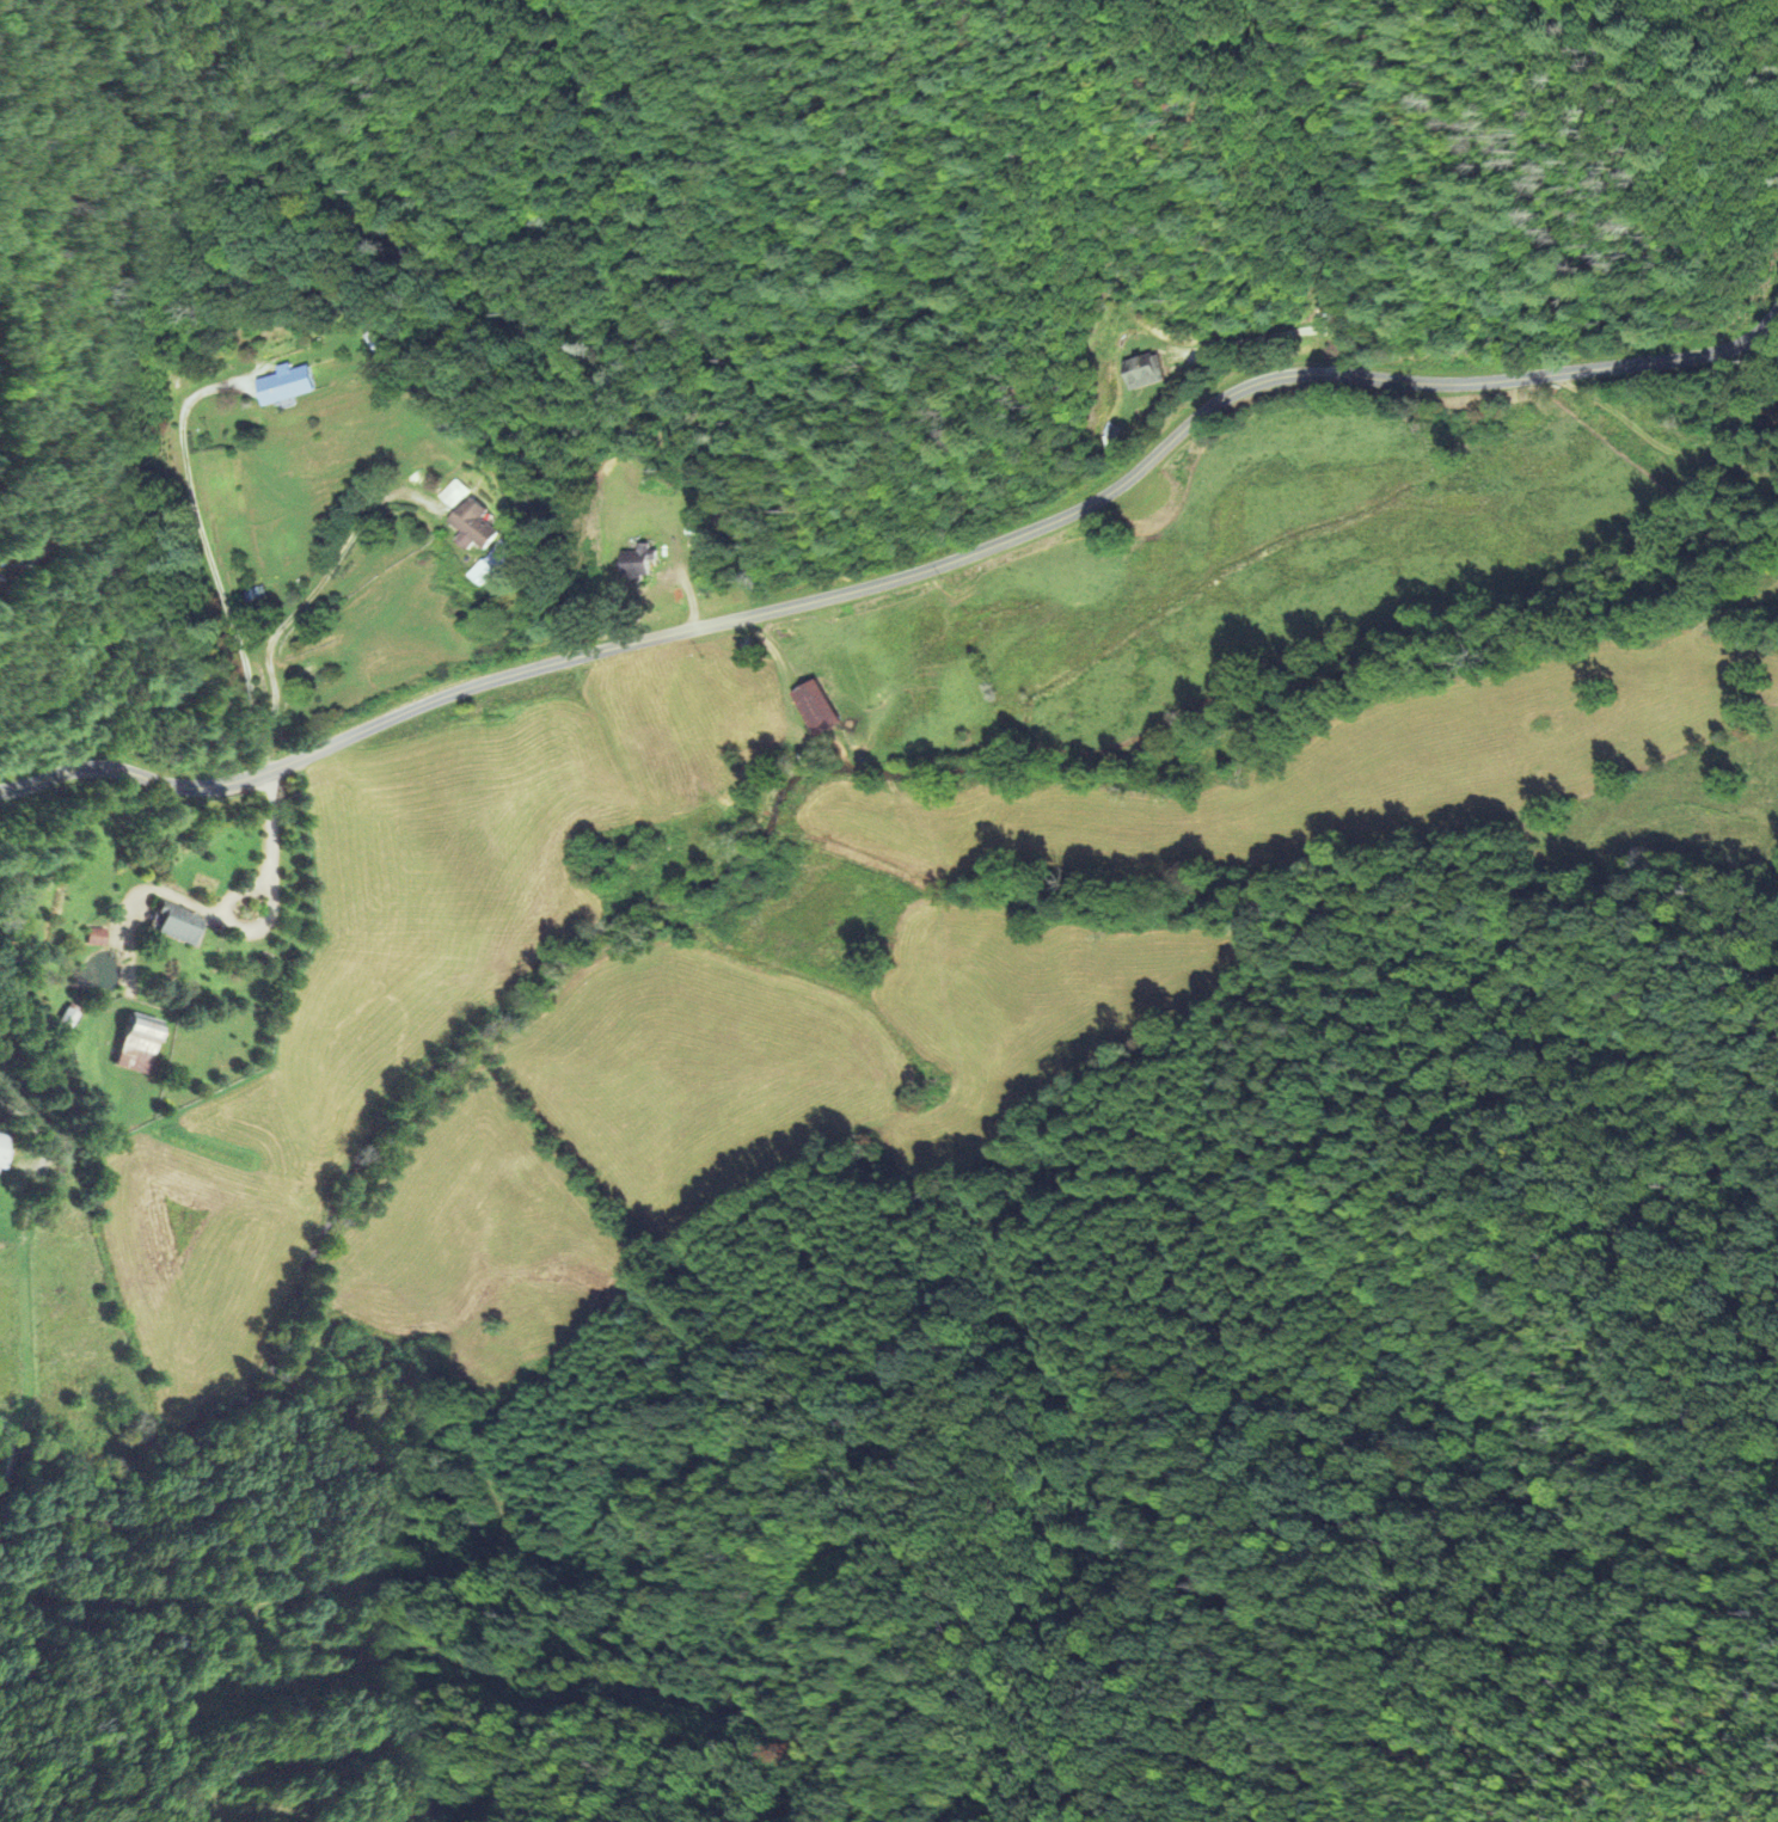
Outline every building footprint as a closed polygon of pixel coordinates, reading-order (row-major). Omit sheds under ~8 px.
[(270,410),(323,395),(316,368),(296,373),(294,366),(281,370),(284,377),(263,383),(270,410)] [(468,535),(462,544),(477,553),(482,544),(495,552),(505,535),(487,524),(494,513),(472,499),(455,526),(468,535)] [(662,554),(654,554),(654,547),(641,547),(641,555),(627,555),(627,582),(662,581),(662,554)] [(798,697),(823,741),(848,727),(823,683),(798,697)] [(150,933),(194,950),(204,922),(161,905),(150,933)] [(108,932),(89,932),(89,949),(107,950),(108,932)] [(163,1025),(131,1016),(116,1069),(149,1078),(163,1025)] [(4,1173),(9,1153),(2,1151),(5,1140),(0,1139),(0,1172),(4,1173)]
